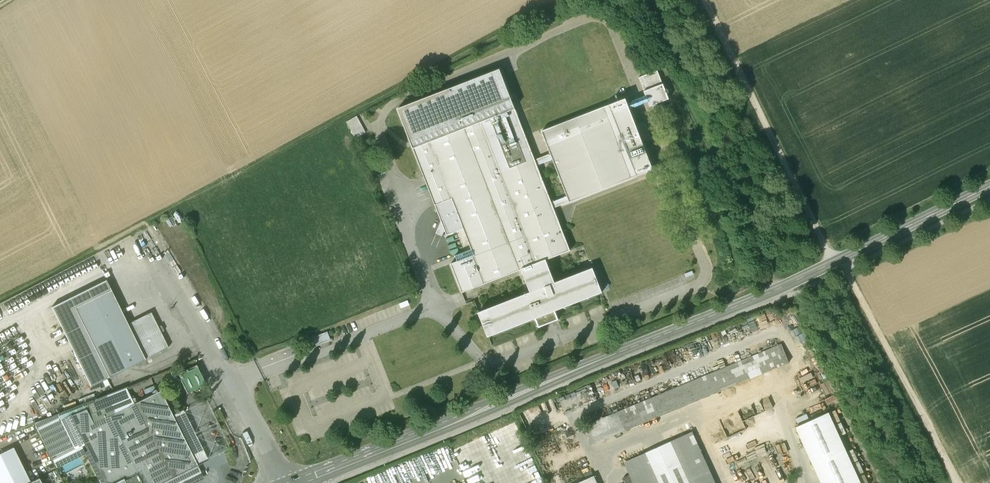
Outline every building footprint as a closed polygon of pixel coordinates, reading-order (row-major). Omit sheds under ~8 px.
[(498,70),(397,109),(435,205),(451,199),(463,229),(471,249),(455,256),(457,261),(450,264),(461,293),(521,269),(544,260),(569,251),(552,208),(549,202),(535,166),(533,160),(498,70)] [(657,70),(639,77),(650,106),(668,98),(657,70)] [(625,99),(540,131),(549,153),(533,160),(535,166),(551,160),(565,196),(549,202),(552,208),(652,169),(625,99)] [(359,116),(348,122),(357,138),(367,132),(359,116)] [(645,122),(636,126),(641,141),(651,137),(645,122)] [(463,229),(451,199),(435,205),(441,222),(435,234),(443,237),(445,233),(446,235),(463,229)] [(530,293),(478,313),(487,336),(535,318),(538,327),(558,320),(554,311),(601,293),(591,269),(553,284),(544,260),(521,269),(530,293)] [(603,278),(598,280),(603,293),(608,291),(603,278)] [(106,280),(52,307),(91,386),(167,349),(149,314),(128,325),(106,280)] [(331,330),(318,335),(322,344),(334,338),(331,330)] [(782,343),(584,425),(592,444),(790,362),(782,343)] [(196,367),(180,374),(182,378),(180,379),(186,393),(205,384),(196,367)] [(35,423),(52,460),(85,444),(104,482),(160,482),(197,465),(160,390),(134,403),(126,387),(35,423)] [(828,412),(795,426),(821,482),(860,482),(828,412)] [(625,464),(634,482),(715,482),(693,433),(625,464)] [(0,454),(0,482),(41,482),(39,478),(31,482),(13,447),(0,454)] [(386,470),(391,482),(402,482),(403,482),(406,482),(447,468),(442,456),(434,459),(432,453),(386,470)]
